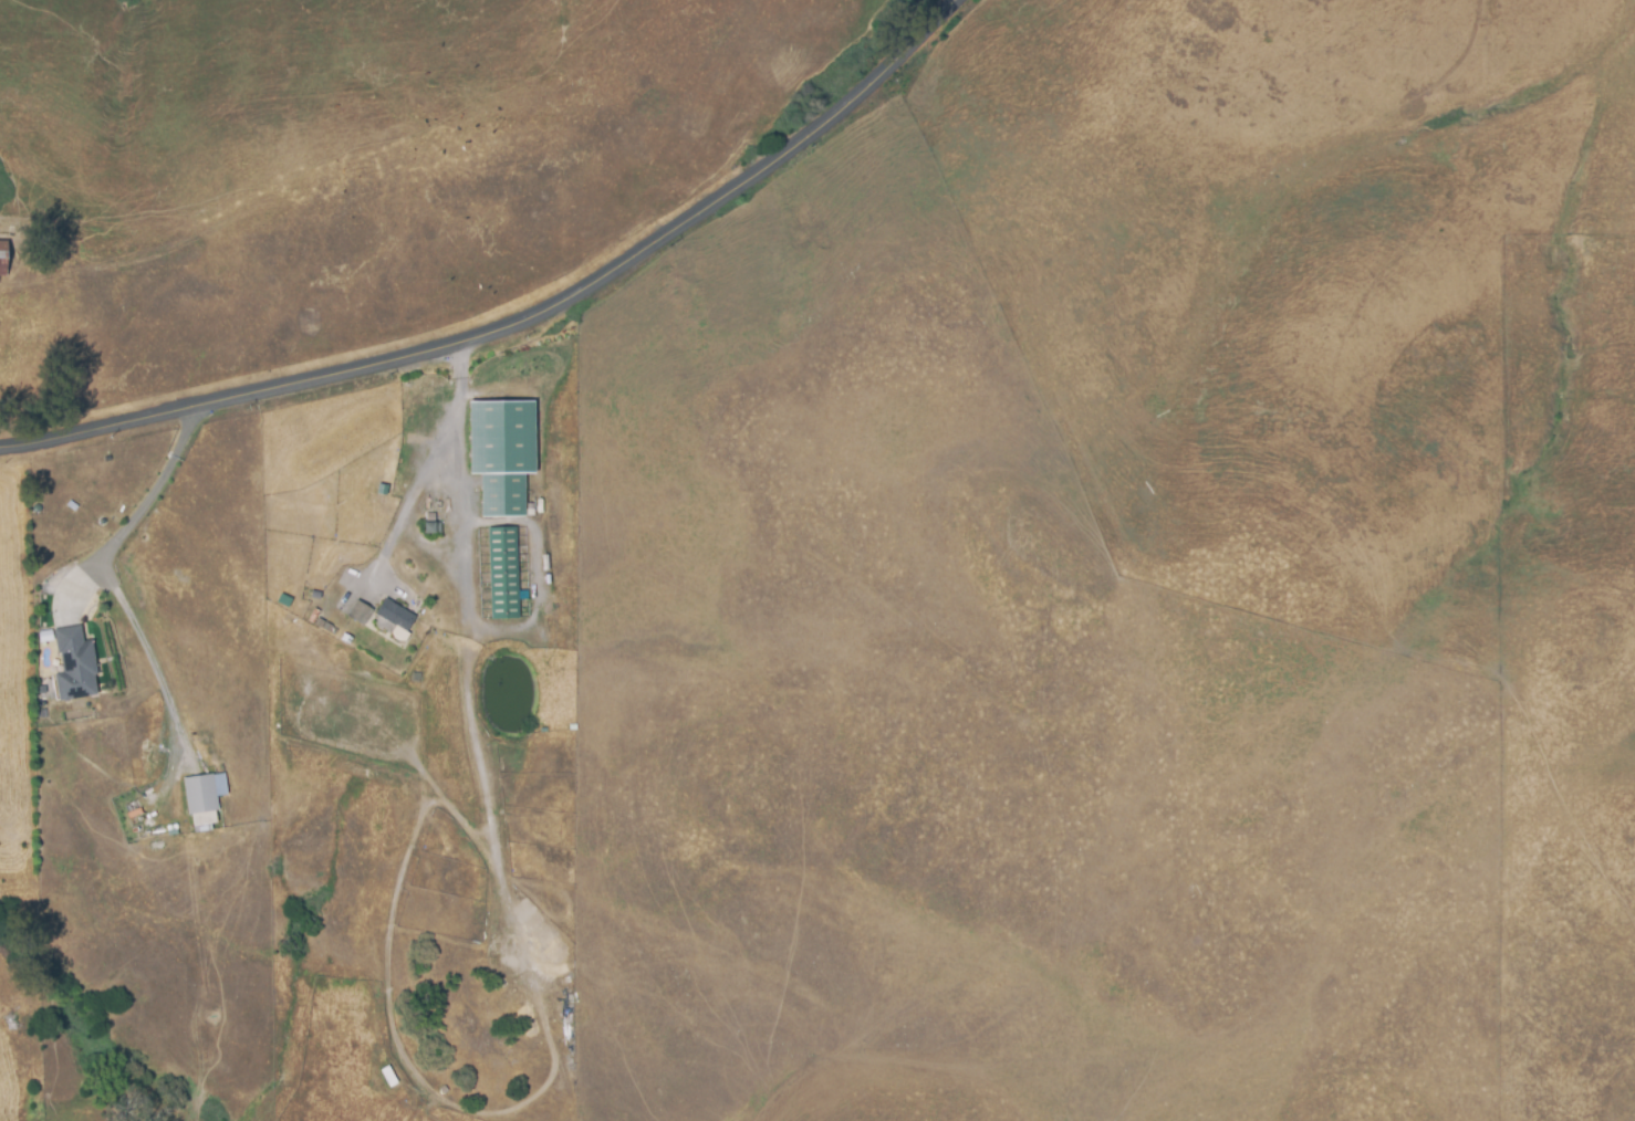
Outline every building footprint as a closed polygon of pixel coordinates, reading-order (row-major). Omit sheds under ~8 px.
[(9,273),(0,273),(0,233),(9,233),(9,273)] [(524,473),(525,505),(533,505),(534,516),(481,516),(480,474),(469,474),(468,400),(534,400),(535,473),(524,473)] [(427,527),(427,518),(437,518),(437,527),(427,527)] [(517,526),(521,615),(492,616),(488,527),(517,526)] [(406,631),(375,612),(385,597),(415,616),(406,631)] [(365,624),(348,614),(357,599),(374,608),(365,624)] [(83,638),(91,637),(96,669),(93,670),(96,689),(60,695),(55,670),(63,669),(60,650),(56,651),(52,626),(80,620),(83,638)] [(183,779),(223,772),(228,794),(214,796),(216,810),(189,815),(183,779)] [(126,814),(138,808),(140,815),(127,820),(126,814)] [(378,1070),(386,1066),(397,1083),(389,1088),(378,1070)]
